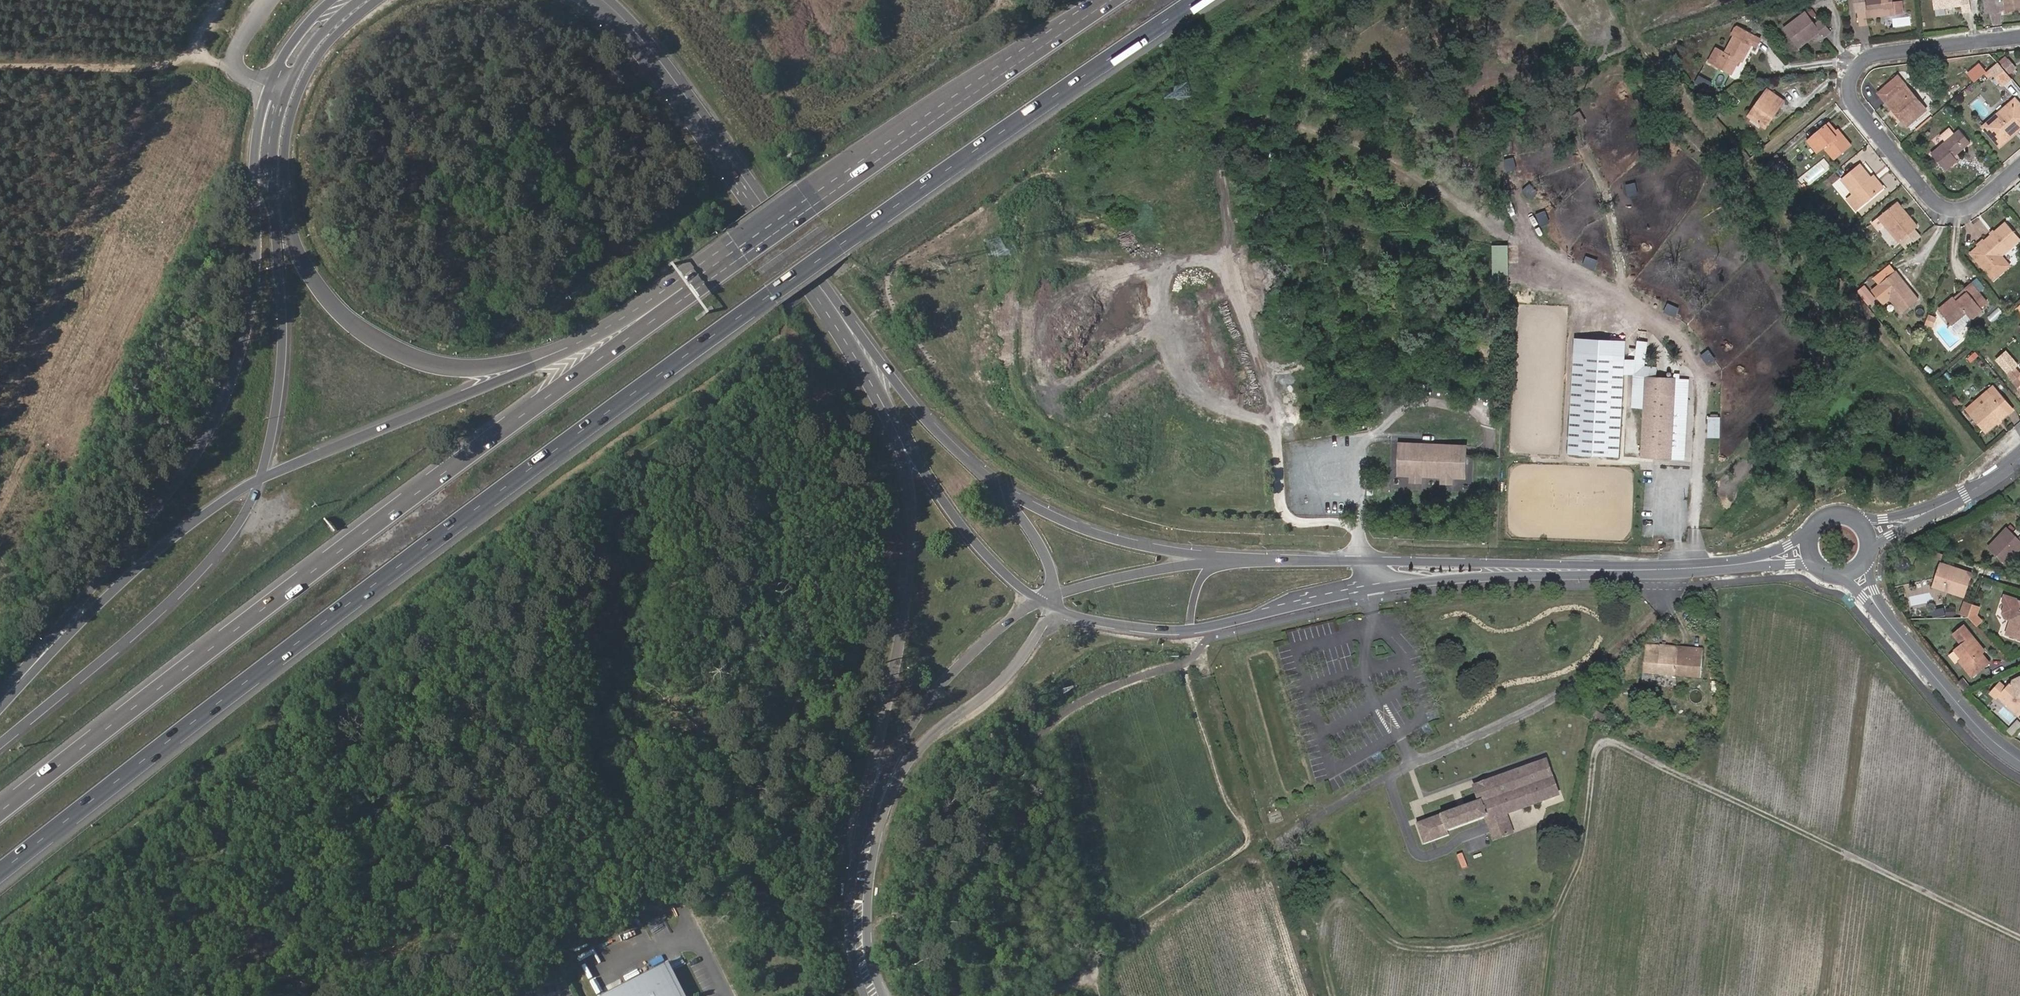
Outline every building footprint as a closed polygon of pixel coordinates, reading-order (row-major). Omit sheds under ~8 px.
[(1896,2),(1896,0),(1868,0),(1868,8),(1861,9),(1862,24),(1871,23),(1870,17),(1897,13),(1896,2)] [(1938,8),(1965,5),(1966,10),(1973,9),(1972,0),(1937,0),(1938,8)] [(2007,8),(2019,7),(2019,0),(2006,0),(2007,8)] [(1896,2),(1897,13),(1906,12),(1904,1),(1896,2)] [(1821,20),(1811,9),(1789,26),(1804,44),(1825,28),(1828,32),(1835,27),(1827,16),(1821,20)] [(1719,45),(1711,60),(1735,72),(1743,59),(1746,60),(1756,43),(1759,45),(1764,36),(1739,24),(1734,32),(1737,33),(1728,50),(1719,45)] [(2019,68),(2008,53),(1990,68),(2002,83),(2019,68)] [(1981,61),(1969,71),(1976,80),(1989,69),(1981,61)] [(1897,108),(1909,123),(1928,107),(1901,74),(1881,91),(1890,100),(1892,98),(1900,106),(1897,108)] [(1778,102),(1782,96),(1768,85),(1749,109),(1765,120),(1773,109),(1776,112),(1781,103),(1778,102)] [(2014,100),(1984,125),(1998,140),(2004,141),(2013,134),(2013,128),(2016,125),(2019,126),(2019,115),(2019,114),(2019,108),(2014,100)] [(1768,122),(1776,112),(1773,109),(1765,120),(1768,122)] [(1832,123),(1829,125),(1837,135),(1841,133),(1832,123)] [(1843,131),(1841,133),(1837,135),(1829,125),(1816,136),(1820,141),(1816,144),(1819,148),(1826,143),(1836,156),(1852,143),(1843,131)] [(1962,127),(1934,151),(1948,166),(1959,157),(1956,153),(1972,139),(1962,127)] [(1804,175),(1811,182),(1830,166),(1823,159),(1804,175)] [(1859,207),(1883,187),(1862,162),(1845,177),(1857,191),(1850,197),(1859,207)] [(1834,183),(1846,197),(1853,192),(1841,177),(1834,183)] [(1899,201),(1882,215),(1902,239),(1920,223),(1909,209),(1907,211),(1899,201)] [(1980,244),(1994,260),(2019,238),(2019,234),(2008,220),(1980,244)] [(1885,225),(1880,231),(1894,245),(1900,240),(1885,225)] [(1495,242),(1494,277),(1510,278),(1511,243),(1495,242)] [(1899,268),(1909,281),(1915,276),(1904,264),(1899,268)] [(1909,281),(1899,268),(1882,282),(1904,309),(1920,296),(1909,281)] [(1961,297),(1959,295),(1957,294),(1941,306),(1955,322),(1970,310),(1974,315),(1986,306),(1984,304),(1990,300),(1973,280),(1966,285),(1968,288),(1970,290),(1961,297)] [(1868,303),(1877,298),(1869,283),(1860,288),(1868,303)] [(1970,290),(1968,288),(1959,295),(1961,297),(1970,290)] [(1938,315),(1933,313),(1930,321),(1935,323),(1938,315)] [(1617,457),(1625,341),(1575,338),(1568,454),(1617,457)] [(1645,398),(1642,457),(1680,460),(1684,380),(1657,378),(1657,370),(1643,369),(1644,344),(1635,344),(1633,378),(1645,379),(1644,393),(1633,393),(1633,397),(1645,398)] [(2018,361),(2011,367),(2017,375),(2019,373),(2019,363),(2018,361)] [(1689,380),(1684,380),(1680,460),(1684,460),(1689,380)] [(2007,403),(2014,398),(1998,380),(1992,386),(1996,391),(1976,409),(1990,426),(2011,408),(2007,403)] [(1996,391),(1992,386),(1971,403),(1976,409),(1996,391)] [(2007,403),(2011,408),(2017,403),(2014,398),(2007,403)] [(1710,435),(1722,435),(1722,415),(1710,414),(1710,435)] [(1390,473),(1401,474),(1411,475),(1431,476),(1439,477),(1441,477),(1451,478),(1452,468),(1453,445),(1391,441),(1390,473)] [(2010,520),(1991,540),(2007,556),(2019,543),(2019,530),(2010,520)] [(1933,582),(1947,586),(1948,583),(1966,588),(1971,570),(1940,559),(1933,582)] [(1965,592),(1966,588),(1948,583),(1947,586),(1965,592)] [(2018,594),(2007,629),(2019,634),(2019,594),(2018,594)] [(1990,652),(1983,644),(1977,638),(1980,635),(1965,620),(1955,630),(1962,637),(1956,643),(1963,651),(1960,654),(1973,667),(1990,652)] [(1985,641),(1980,635),(1977,638),(1983,644),(1985,641)] [(1641,648),(1638,677),(1671,678),(1674,649),(1641,648)] [(1705,651),(1674,649),(1671,678),(1704,680),(1705,651)] [(2002,678),(1994,688),(2001,694),(2004,690),(2011,696),(2010,698),(2019,705),(2019,680),(2015,676),(2009,683),(2002,678)] [(1483,801),(1421,824),(1430,847),(1453,836),(1451,832),(1484,820),(1486,825),(1494,846),(1517,838),(1509,814),(1561,796),(1549,762),(1478,787),(1483,801)] [(594,995),(670,995),(655,965),(620,982),(594,995)]
